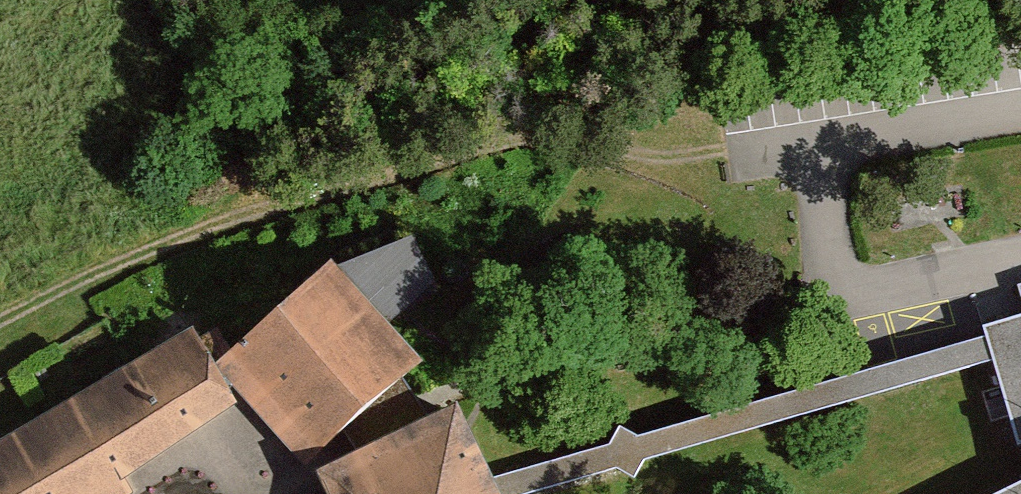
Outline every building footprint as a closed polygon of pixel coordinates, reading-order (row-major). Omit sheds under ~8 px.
[(409,364),(333,270),(203,363),(283,474),(337,433),(393,382),(409,364)] [(967,336),(812,381),(621,437),(602,428),(592,445),(468,480),(475,493),(507,493),(592,464),(613,478),(624,459),(975,366),(997,441),(1020,442),(1020,311),(965,326),(967,336)] [(115,480),(222,408),(198,367),(175,336),(0,438),(0,493),(123,493),(115,480)] [(401,399),(393,382),(337,433),(343,442),(347,448),(407,415),(401,399)] [(468,480),(431,408),(407,415),(347,448),(289,482),(291,493),(475,493),(468,480)] [(965,493),(1020,493),(1020,466),(965,493)]
